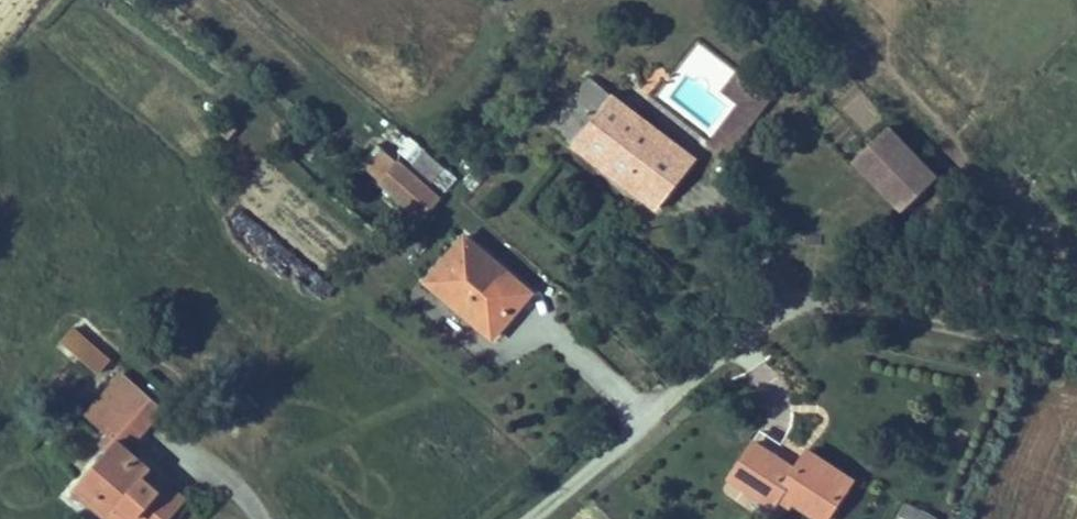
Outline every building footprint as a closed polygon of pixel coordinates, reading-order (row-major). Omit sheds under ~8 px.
[(617,99),(582,151),(671,210),(706,158),(617,99)] [(863,143),(942,210),(972,175),(893,107),(863,143)] [(408,155),(391,177),(437,213),(454,192),(408,155)] [(479,235),(440,282),(507,337),(546,290),(479,235)] [(97,376),(112,358),(72,326),(57,344),(97,376)] [(130,518),(144,518),(180,478),(142,445),(178,402),(138,368),(112,398),(128,412),(115,426),(128,438),(89,483),(130,518)] [(128,412),(112,398),(99,413),(115,426),(128,412)] [(794,479),(836,507),(864,465),(819,435),(805,456),(762,428),(740,462),(786,492),(794,479)] [(947,503),(917,487),(905,510),(923,518),(939,518),(947,503)]
